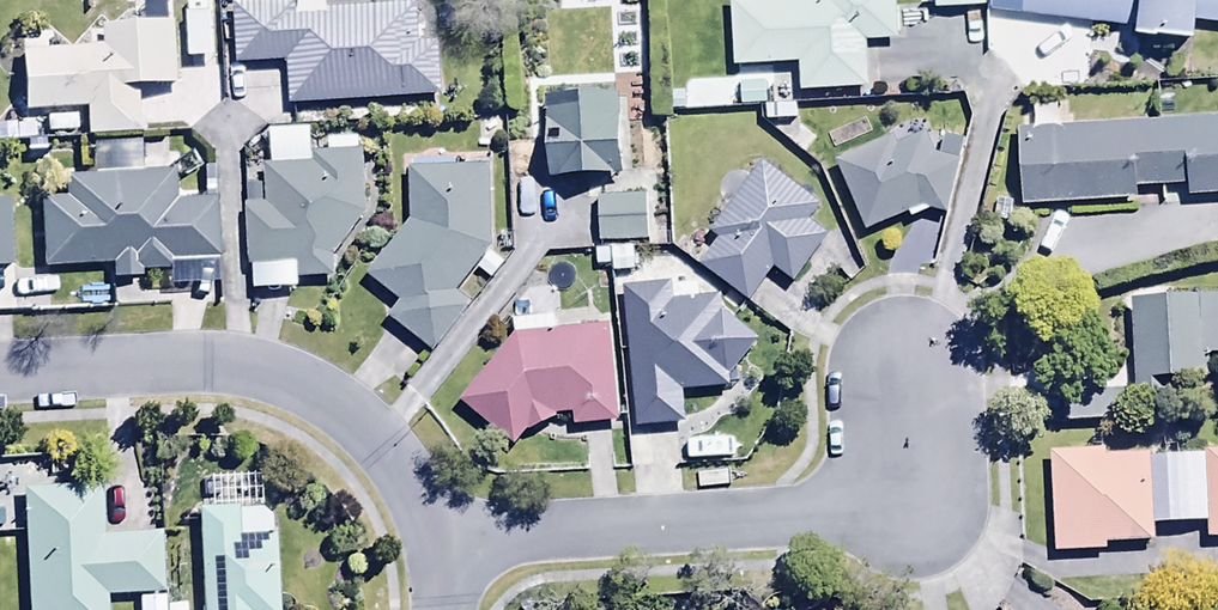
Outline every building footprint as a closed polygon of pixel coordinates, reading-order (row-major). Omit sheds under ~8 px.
[(190,27),(216,26),(215,0),(188,0),(190,27)] [(897,0),(792,0),(734,2),(736,71),(802,69),(802,94),(869,93),(868,45),(904,44),(903,9),(897,9),(897,0)] [(987,0),(935,0),(936,12),(987,10),(987,0)] [(1023,18),(1143,32),(1142,37),(1199,43),(1201,22),(1217,24),(1217,0),(1025,0),(1023,18)] [(292,109),(439,103),(437,43),(420,44),(419,7),(300,11),(299,6),(235,8),(237,68),(290,66),(292,109)] [(180,91),(180,63),(197,63),(197,33),(178,33),(178,27),(107,29),(108,52),(51,53),(50,35),(22,36),(24,116),(88,113),(89,139),(145,137),(144,92),(180,91)] [(623,101),(550,103),(553,184),(614,182),(614,177),(625,176),(623,101)] [(884,146),(837,164),(868,238),(925,209),(950,216),(971,144),(947,137),(940,161),(934,158),(934,142),(925,122),(881,139),(884,146)] [(1138,206),(1137,191),(1190,188),(1191,201),(1217,200),(1217,122),(1021,133),(1026,212),(1138,206)] [(247,209),(249,269),(297,269),(297,282),(337,282),(337,251),(369,217),(366,154),(360,155),(359,142),(329,143),(330,156),(314,156),(314,168),(266,170),(268,208),(247,209)] [(765,166),(711,237),(720,244),(701,269),(752,307),(776,275),(793,288),(829,241),(809,226),(822,209),(765,166)] [(492,253),(491,172),(411,173),(412,222),(366,280),(399,306),(386,323),(435,362),(478,307),(461,293),(492,253)] [(175,204),(174,175),(68,179),(69,201),(42,202),(45,273),(114,271),(114,284),(143,283),(142,274),(172,273),(172,265),(217,264),(215,202),(175,204)] [(649,200),(598,202),(600,247),(650,244),(649,200)] [(675,303),(674,289),(625,291),(639,433),(687,429),(684,394),(731,390),(730,379),(760,346),(726,314),(725,301),(675,303)] [(1133,306),(1139,401),(1175,399),(1175,385),(1213,383),(1212,360),(1217,360),(1217,301),(1133,306)] [(516,451),(532,432),(538,437),(559,418),(575,417),(576,430),(617,428),(612,333),(557,336),(556,321),(517,323),(518,339),(462,407),(516,451)] [(1066,395),(1066,425),(1132,426),(1132,395),(1066,395)] [(1054,454),(1056,559),(1108,558),(1108,548),(1157,547),(1156,531),(1211,530),(1211,544),(1217,544),(1217,455),(1206,455),(1206,460),(1110,459),(1110,453),(1054,454)] [(23,495),(29,609),(107,609),(107,601),(164,598),(161,536),(102,538),(100,491),(23,495)] [(201,514),(204,609),(278,609),(276,537),(272,537),(271,520),(259,513),(258,502),(231,503),(232,513),(201,514)]
